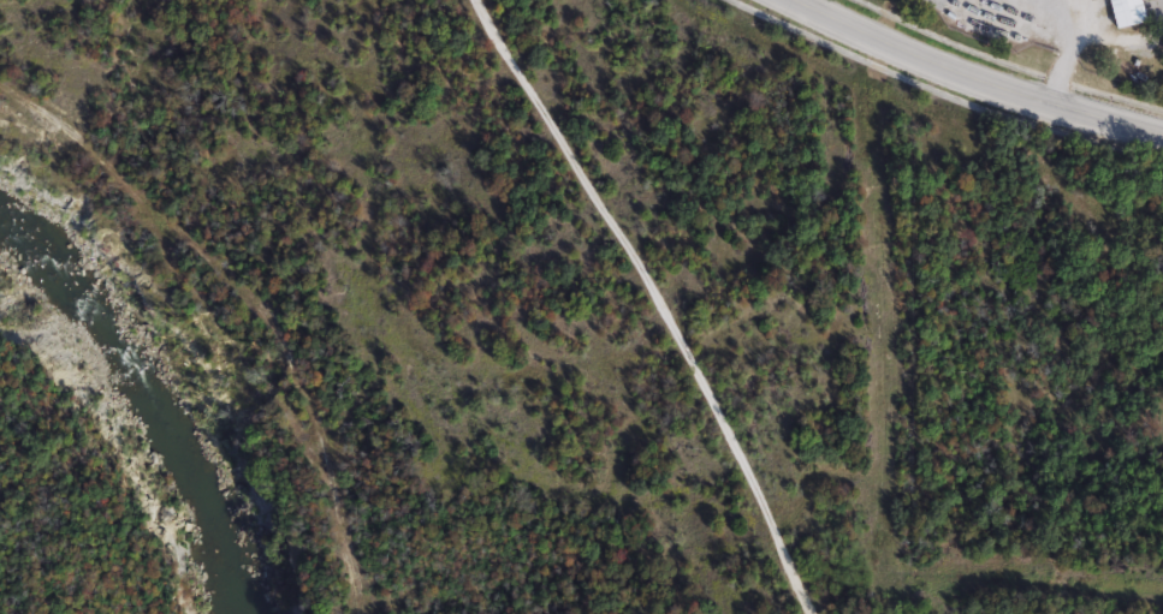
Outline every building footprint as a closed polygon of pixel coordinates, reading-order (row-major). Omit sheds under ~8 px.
[(1121,30),(1114,0),(1147,0),(1152,22),(1121,30)]
